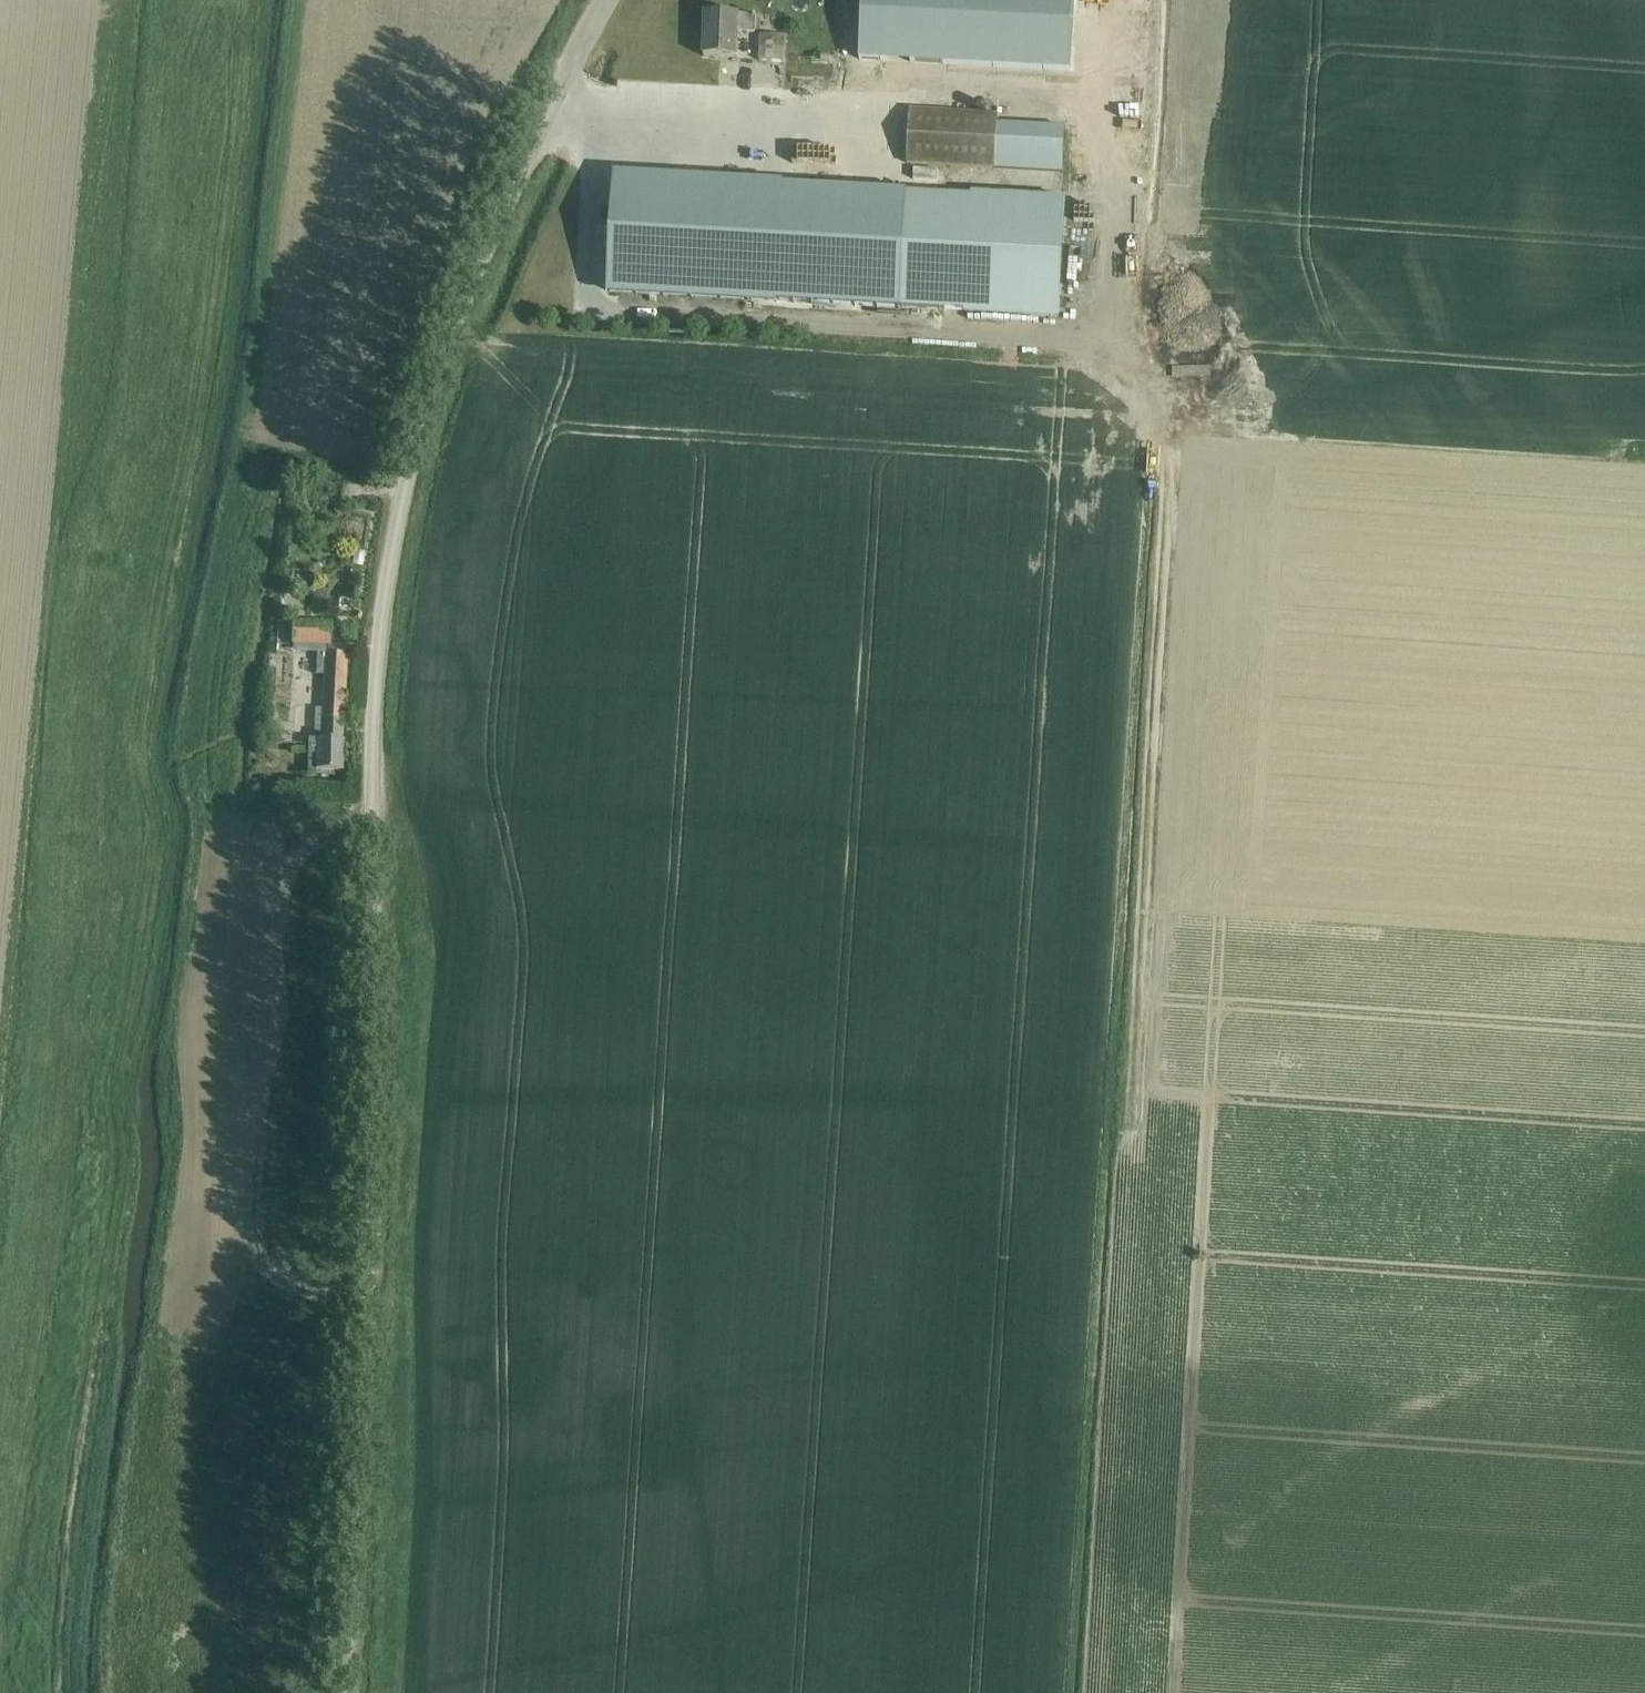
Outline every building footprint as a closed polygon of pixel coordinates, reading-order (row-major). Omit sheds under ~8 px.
[(1075,0),(864,0),(860,59),(1070,71),(1075,0)] [(755,34),(756,15),(704,12),(702,55),(738,57),(739,33),(755,34)] [(760,35),(759,61),(785,62),(786,36),(760,35)] [(993,169),(997,114),(909,107),(905,162),(993,169)] [(996,125),(993,169),(1061,173),(1064,130),(1046,129),(996,125)] [(614,213),(609,291),(728,298),(899,308),(1038,315),(1056,316),(1059,256),(1062,203),(905,194),(750,185),(616,178),(614,213)] [(354,552),(352,566),(363,568),(365,553),(354,552)] [(292,621),(291,645),(331,646),(331,622),(292,621)] [(323,739),(307,739),(307,754),(317,754),(317,770),(344,770),(345,721),(345,704),(346,704),(346,694),(348,654),(326,653),(323,721),(323,739)]
